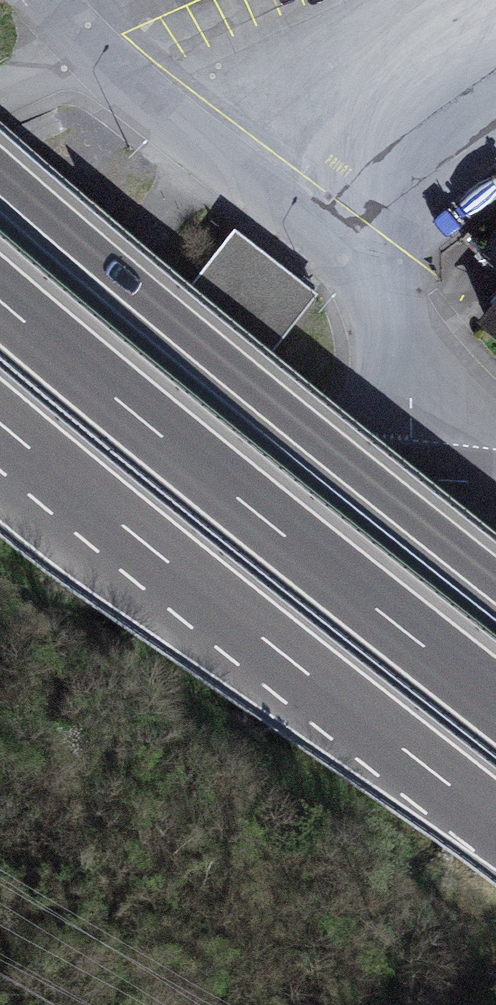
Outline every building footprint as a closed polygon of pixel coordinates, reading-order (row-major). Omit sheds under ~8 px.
[(318,288),(234,223),(183,288),(267,353),(318,288)] [(481,245),(495,257),(495,228),(481,245)] [(478,311),(495,326),(495,288),(478,311)]
